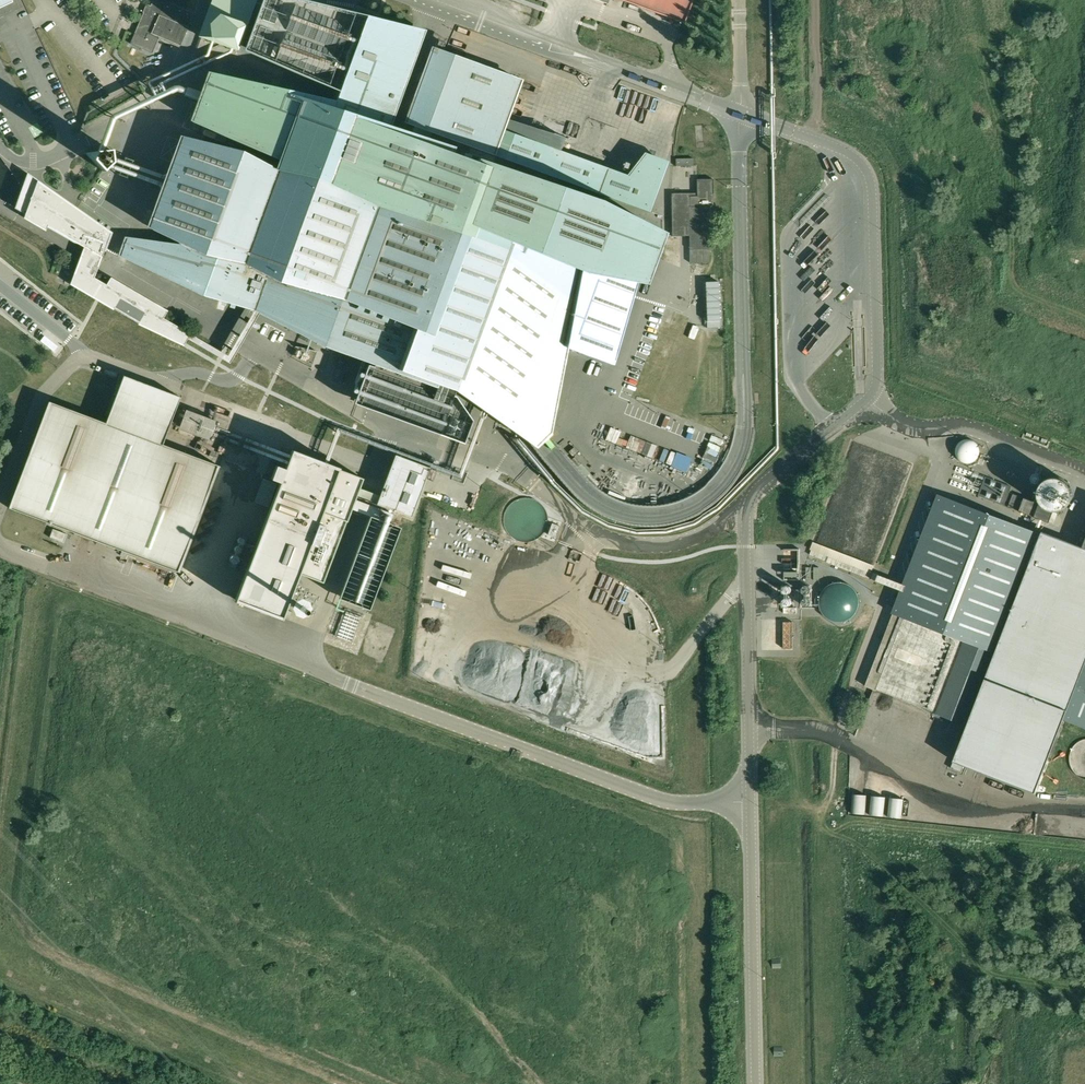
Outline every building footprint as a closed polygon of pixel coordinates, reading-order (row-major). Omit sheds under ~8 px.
[(13,2),(12,0),(0,0),(0,8),(13,2)] [(134,35),(148,41),(152,34),(180,46),(172,63),(187,70),(202,34),(216,40),(221,29),(204,22),(204,21),(207,14),(200,11),(198,15),(163,0),(153,0),(150,7),(147,6),(134,35)] [(683,23),(692,0),(622,0),(683,23)] [(286,90),(285,93),(364,122),(364,123),(379,129),(380,129),(381,128),(387,130),(388,126),(390,127),(424,30),(366,17),(335,101),(286,90)] [(425,153),(432,133),(635,207),(644,181),(625,174),(502,130),(520,79),(434,48),(407,124),(415,127),(408,147),(384,138),(387,130),(381,128),(380,129),(379,129),(364,123),(364,122),(285,93),(213,75),(196,123),(281,156),(279,161),(276,170),(241,151),(185,138),(152,228),(180,241),(179,243),(125,237),(120,251),(227,302),(250,309),(254,311),(256,311),(259,313),(325,344),(457,391),(535,447),(550,433),(551,425),(548,424),(564,343),(583,350),(582,351),(591,355),(612,364),(636,282),(644,284),(662,235),(645,227),(503,172),(492,177),(425,153)] [(95,152),(92,161),(104,171),(113,162),(111,150),(95,152)] [(690,249),(712,249),(711,207),(714,207),(713,179),(697,179),(697,196),(690,196),(686,193),(671,194),(672,236),(689,236),(690,249)] [(105,250),(112,232),(58,195),(26,191),(19,212),(84,248),(71,284),(113,309),(114,308),(140,322),(138,324),(184,345),(188,338),(229,363),(259,313),(256,311),(254,311),(228,356),(163,318),(167,310),(111,277),(107,285),(94,278),(105,250)] [(720,327),(718,281),(705,282),(707,328),(720,327)] [(180,397),(123,375),(106,423),(49,402),(10,508),(180,572),(219,467),(162,445),(180,397)] [(574,447),(569,451),(573,456),(578,451),(574,447)] [(336,468),(291,451),(235,599),(282,617),(299,572),(323,582),(362,478),(337,468),(336,468)] [(676,452),(671,466),(686,472),(691,458),(676,452)] [(379,496),(377,504),(411,516),(429,468),(395,455),(379,496)] [(575,456),(572,458),(578,465),(581,462),(575,456)] [(1038,495),(1038,496),(1036,502),(1016,494),(1011,507),(1051,522),(1056,511),(1058,510),(1060,510),(1062,509),(1064,508),(1066,507),(1067,506),(1068,504),(1069,503),(1070,501),(1071,500),(1071,499),(1072,498),(1072,497),(1072,495),(1072,493),(1072,492),(1072,490),(1072,488),(1071,487),(1070,485),(1069,484),(1068,482),(1067,480),(1066,480),(1064,479),(1063,478),(1060,477),(1059,476),(1057,476),(1056,476),(1054,476),(1052,476),(1051,476),(1050,477),(1048,478),(1046,478),(1045,479),(1043,481),(1042,481),(1041,483),(1040,484),(1039,486),(1039,488),(1038,489),(1038,491),(1038,493),(1038,495)] [(1008,505),(1015,487),(988,477),(981,495),(1008,505)] [(968,726),(1007,625),(1084,655),(1084,540),(1083,546),(1041,531),(1041,533),(939,494),(893,613),(894,614),(866,685),(938,713),(938,714),(968,726)] [(552,523),(547,534),(556,537),(560,526),(552,523)] [(402,537),(371,525),(341,608),(372,619),(402,537)] [(67,534),(53,529),(50,537),(63,542),(67,534)] [(813,541),(810,549),(871,572),(874,565),(813,541)] [(822,590),(821,592),(820,595),(819,598),(819,602),(819,605),(819,608),(821,611),(822,613),(824,616),(826,618),(829,620),(832,621),(835,622),(838,622),(841,622),(844,622),(847,621),(851,618),(854,615),(857,612),(858,609),(859,606),(859,603),(859,601),(859,598),(858,596),(857,592),(855,589),(853,588),(850,585),(848,584),(846,583),(843,582),(841,582),(838,582),(834,582),(831,583),(828,585),(826,586),(824,588),(822,590)] [(360,619),(344,613),(336,638),(351,643),(360,619)] [(793,619),(783,619),(784,647),(793,647),(793,619)] [(1064,718),(1084,726),(1084,664),(1064,718)] [(772,960),(773,968),(781,968),(781,959),(772,960)] [(774,1047),(774,1056),(783,1056),(783,1047),(774,1047)] [(68,1059),(60,1055),(55,1063),(64,1067),(68,1059)]
